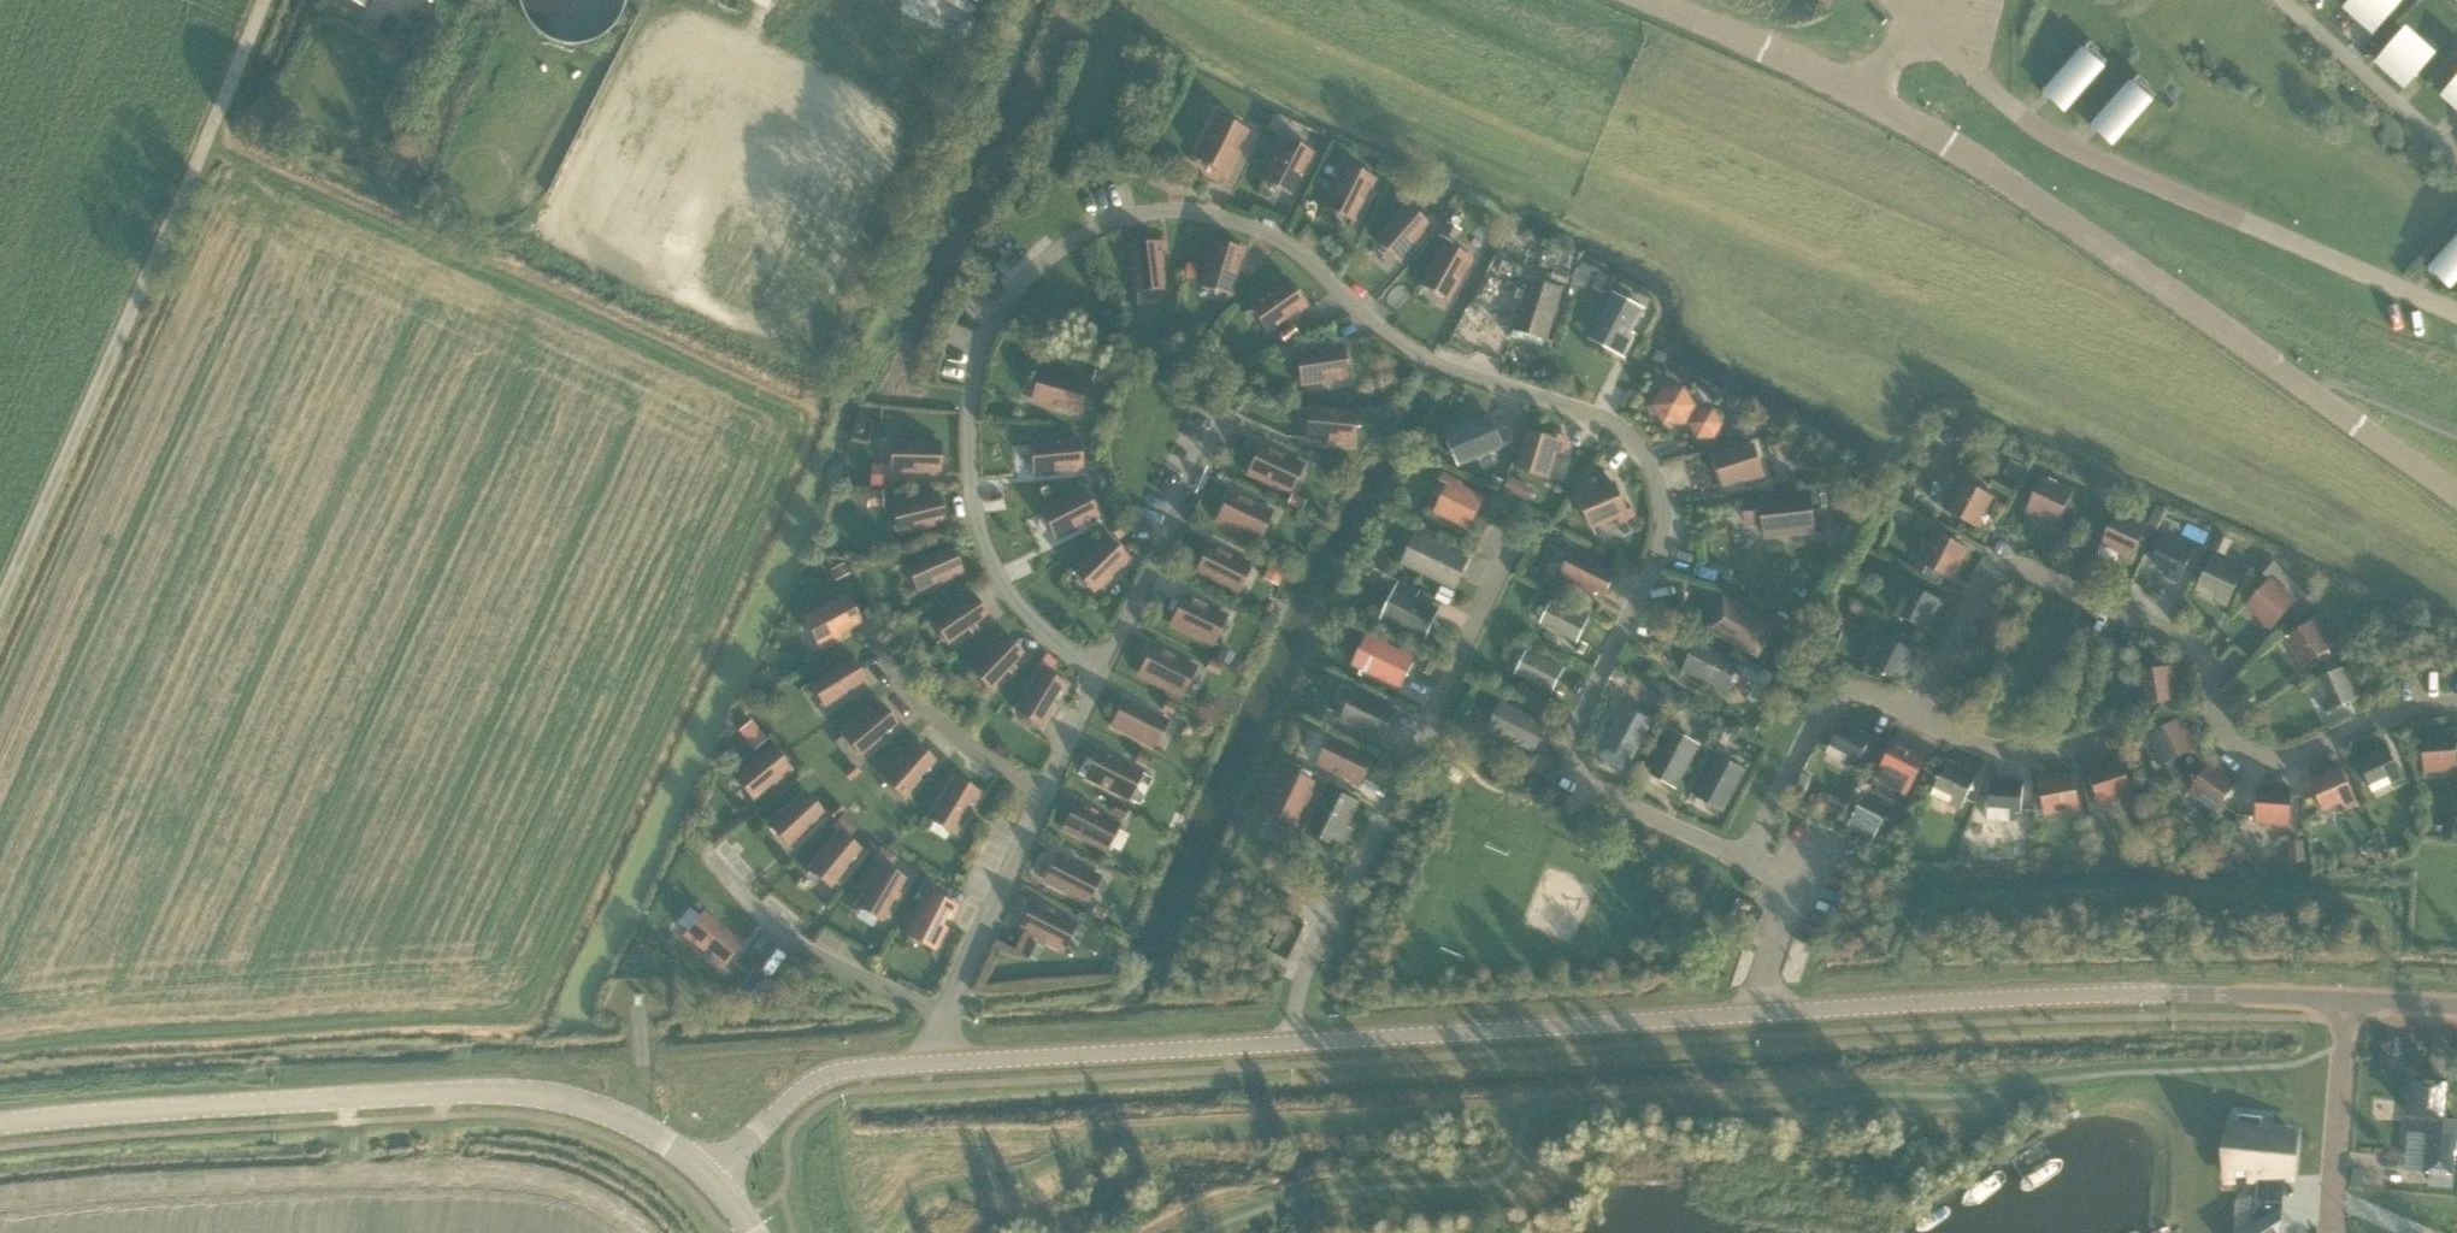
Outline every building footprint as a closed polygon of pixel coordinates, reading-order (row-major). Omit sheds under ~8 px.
[(540,28),(589,46),(622,21),(628,6),(624,0),(526,0),(524,5),(540,28)] [(2346,9),(2374,34),(2399,6),(2393,0),(2354,0),(2346,9)] [(2403,35),(2378,63),(2406,88),(2431,60),(2403,35)] [(2047,91),(2065,108),(2108,62),(2090,45),(2047,91)] [(2095,126),(2113,143),(2156,96),(2137,79),(2095,126)] [(2444,96),(2456,108),(2456,82),(2444,96)] [(1219,117),(1200,154),(1227,167),(1235,151),(1233,151),(1239,139),(1241,140),(1246,130),(1219,117)] [(1284,139),(1266,176),(1293,190),(1301,174),(1299,173),(1305,161),(1307,162),(1312,153),(1284,139)] [(1346,165),(1327,202),(1354,215),(1362,199),(1361,199),(1367,187),(1368,188),(1373,178),(1346,165)] [(1406,204),(1379,236),(1402,255),(1413,242),(1412,241),(1421,231),(1422,232),(1429,224),(1406,204)] [(1453,244),(1460,231),(1447,223),(1439,236),(1453,244)] [(1213,241),(1202,281),(1231,289),(1236,272),(1234,272),(1238,259),(1240,260),(1243,250),(1213,241)] [(2432,269),(2451,286),(2456,280),(2456,241),(2432,269)] [(1161,242),(1131,246),(1135,287),(1165,284),(1163,266),(1161,266),(1160,253),(1162,253),(1161,242)] [(1443,244),(1423,280),(1450,295),(1458,279),(1457,278),(1463,267),(1465,268),(1470,259),(1443,244)] [(1575,278),(1587,285),(1596,270),(1583,263),(1575,278)] [(1196,280),(1197,264),(1186,264),(1185,279),(1196,280)] [(1567,285),(1571,272),(1556,268),(1552,280),(1567,285)] [(1518,321),(1513,337),(1543,347),(1545,341),(1547,341),(1551,330),(1563,288),(1531,279),(1518,321)] [(1287,280),(1254,304),(1271,328),(1286,318),(1285,316),(1295,309),(1297,310),(1305,304),(1287,280)] [(1616,351),(1625,356),(1636,334),(1630,331),(1642,308),(1615,294),(1596,329),(1621,342),(1616,351)] [(1180,314),(1180,300),(1168,300),(1168,313),(1180,314)] [(1279,360),(1294,357),(1292,345),(1277,347),(1279,360)] [(1343,346),(1302,352),(1307,382),(1325,379),(1324,377),(1337,375),(1338,377),(1348,376),(1343,346)] [(1068,409),(1078,412),(1086,383),(1040,370),(1033,399),(1055,406),(1056,403),(1069,407),(1068,409)] [(1104,384),(1107,374),(1094,370),(1092,381),(1104,384)] [(1723,425),(1715,412),(1700,413),(1694,409),(1696,407),(1686,390),(1666,390),(1657,406),(1666,423),(1686,423),(1688,420),(1694,424),(1701,438),(1715,438),(1723,425)] [(1315,408),(1312,438),(1329,440),(1330,438),(1343,439),(1343,441),(1353,442),(1356,412),(1315,408)] [(1734,435),(1753,434),(1752,417),(1733,418),(1734,435)] [(1459,434),(1469,459),(1503,446),(1491,418),(1468,427),(1466,421),(1446,429),(1450,438),(1459,434)] [(1529,432),(1518,468),(1548,477),(1556,450),(1564,453),(1568,438),(1560,435),(1558,441),(1529,432)] [(1768,442),(1772,454),(1789,449),(1785,436),(1768,442)] [(1079,438),(1037,442),(1040,472),(1058,470),(1058,468),(1071,467),(1071,469),(1082,468),(1079,438)] [(1993,467),(2000,454),(1972,439),(1965,452),(1993,467)] [(899,441),(898,471),(916,472),(916,470),(929,470),(929,472),(939,472),(940,442),(899,441)] [(1260,445),(1247,472),(1285,490),(1298,463),(1282,455),(1281,457),(1269,451),(1270,449),(1260,445)] [(1748,485),(1766,479),(1756,446),(1716,459),(1725,487),(1746,480),(1748,485)] [(2018,480),(2024,467),(2011,461),(2005,474),(2018,480)] [(1106,484),(1102,467),(1088,470),(1092,488),(1106,484)] [(871,470),(871,484),(881,484),(881,470),(871,470)] [(1599,486),(1608,482),(1603,470),(1594,474),(1599,486)] [(1438,511),(1470,526),(1483,499),(1461,488),(1463,483),(1445,473),(1441,480),(1451,485),(1438,511)] [(1499,492),(1504,481),(1493,476),(1488,487),(1499,492)] [(2046,520),(2057,525),(2073,491),(2044,477),(2031,504),(2049,513),(2046,520)] [(1528,502),(1534,490),(1510,479),(1505,491),(1528,502)] [(1939,506),(1954,514),(1980,528),(1996,499),(1962,481),(1957,492),(1949,488),(1939,506)] [(1633,509),(1627,511),(1615,484),(1581,498),(1593,527),(1619,516),(1622,523),(1636,517),(1633,509)] [(1084,488),(1047,507),(1061,534),(1077,526),(1076,524),(1088,518),(1089,520),(1098,515),(1084,488)] [(868,508),(882,507),(882,492),(867,492),(868,508)] [(1230,492),(1217,519),(1254,537),(1267,510),(1251,502),(1250,504),(1238,498),(1239,497),(1230,492)] [(938,493),(898,502),(905,532),(922,528),(922,526),(935,523),(935,525),(945,522),(938,493)] [(1292,493),(1287,502),(1300,508),(1305,499),(1292,493)] [(1746,501),(1747,519),(1765,517),(1767,538),(1815,533),(1812,497),(1765,502),(1764,499),(1746,501)] [(1108,519),(1122,512),(1117,502),(1103,509),(1108,519)] [(2157,531),(2166,512),(2157,507),(2148,526),(2157,531)] [(2105,539),(2124,548),(2120,555),(2131,560),(2147,526),(2118,512),(2105,539)] [(1118,540),(1130,531),(1120,518),(1108,527),(1118,540)] [(1416,537),(1425,541),(1412,566),(1456,587),(1469,560),(1436,544),(1439,538),(1420,528),(1416,537)] [(2209,534),(2201,530),(2196,541),(2204,545),(2209,534)] [(1928,565),(1954,579),(1969,550),(1936,533),(1930,543),(1937,547),(1928,565)] [(2168,578),(2179,583),(2195,548),(2165,534),(2153,562),(2172,571),(2168,578)] [(2226,556),(2232,542),(2216,535),(2210,549),(2226,556)] [(1107,538),(1077,567),(1098,589),(1111,576),(1110,575),(1119,566),(1120,567),(1128,560),(1107,538)] [(1271,557),(1276,547),(1264,541),(1260,551),(1271,557)] [(950,544),(912,561),(924,589),(941,582),(940,580),(952,574),(953,576),(962,572),(950,544)] [(1209,545),(1196,572),(1233,590),(1246,563),(1230,555),(1229,557),(1217,551),(1218,549),(1209,545)] [(1617,572),(1575,551),(1561,577),(1604,599),(1617,572)] [(2216,600),(2227,605),(2243,571),(2213,557),(2201,584),(2220,593),(2216,600)] [(2268,579),(2278,568),(2269,559),(2258,570),(2268,579)] [(836,581),(850,574),(844,564),(831,570),(836,581)] [(1263,579),(1277,586),(1283,573),(1269,566),(1263,579)] [(2252,601),(2267,615),(2262,621),(2271,629),(2296,600),(2271,579),(2252,601)] [(1392,621),(1426,637),(1439,610),(1416,598),(1419,592),(1400,583),(1396,592),(1405,596),(1392,621)] [(1902,617),(1928,631),(1943,601),(1910,584),(1904,595),(1911,598),(1902,617)] [(1449,606),(1455,594),(1442,587),(1436,600),(1449,606)] [(971,593),(937,616),(954,641),(969,631),(967,628),(974,623),(976,626),(988,618),(971,593)] [(861,622),(847,596),(805,618),(819,644),(840,633),(839,631),(851,625),(852,627),(861,622)] [(1184,596),(1171,623),(1208,641),(1221,614),(1205,606),(1204,608),(1193,602),(1193,600),(1184,596)] [(1554,601),(1543,623),(1577,641),(1588,619),(1554,601)] [(1711,630),(1757,654),(1772,625),(1726,601),(1711,630)] [(1794,640),(1802,623),(1793,618),(1784,635),(1794,640)] [(2297,657),(2304,667),(2335,645),(2316,618),(2292,635),(2304,652),(2297,657)] [(2345,649),(2355,642),(2344,627),(2335,633),(2345,649)] [(1003,635),(974,665),(996,686),(1009,672),(1006,670),(1012,664),(1015,667),(1025,656),(1003,635)] [(1440,652),(1446,640),(1438,636),(1432,649),(1440,652)] [(1875,668),(1902,682),(1917,653),(1884,636),(1878,646),(1885,650),(1875,668)] [(1401,650),(1398,655),(1375,643),(1364,665),(1388,676),(1386,681),(1401,688),(1416,658),(1401,650)] [(1686,669),(1726,689),(1739,664),(1699,643),(1686,669)] [(1153,646),(1140,673),(1177,692),(1190,665),(1174,657),(1173,659),(1162,653),(1162,651),(1153,646)] [(2344,654),(2349,667),(2363,661),(2358,649),(2344,654)] [(1518,673),(1553,690),(1563,669),(1529,651),(1518,673)] [(1229,669),(1234,658),(1221,652),(1215,662),(1229,669)] [(2104,655),(2107,669),(2122,666),(2120,652),(2104,655)] [(1052,670),(1056,662),(1046,654),(1040,663),(1052,670)] [(850,657),(815,679),(831,705),(847,695),(845,692),(852,688),(854,691),(866,683),(850,657)] [(1217,675),(1222,666),(1210,660),(1205,670),(1217,675)] [(1431,677),(1436,666),(1425,661),(1420,671),(1431,677)] [(1756,683),(1763,669),(1750,662),(1742,676),(1756,683)] [(2136,672),(2138,684),(2146,683),(2149,704),(2178,699),(2174,667),(2136,672)] [(2329,698),(2322,701),(2326,712),(2361,697),(2347,667),(2320,679),(2329,698)] [(1041,670),(1019,706),(1045,721),(1055,706),(1052,704),(1056,697),(1059,699),(1067,686),(1041,670)] [(1383,742),(1398,712),(1359,692),(1344,722),(1383,742)] [(1126,699),(1113,726),(1150,745),(1163,718),(1147,709),(1145,712),(1138,709),(1139,706),(1126,699)] [(1173,716),(1177,707),(1166,701),(1162,710),(1173,716)] [(1679,717),(1684,707),(1674,702),(1669,711),(1679,717)] [(879,703),(847,730),(867,753),(881,741),(879,738),(885,733),(887,736),(899,726),(879,703)] [(1534,751),(1547,725),(1503,703),(1490,729),(1534,751)] [(1333,727),(1338,714),(1320,706),(1314,718),(1333,727)] [(1605,748),(1630,761),(1652,721),(1626,707),(1605,748)] [(2151,715),(2137,729),(2142,739),(2149,736),(2159,730),(2151,715)] [(2149,736),(2154,746),(2161,742),(2170,761),(2197,748),(2182,718),(2159,730),(2149,736)] [(1846,762),(1857,767),(1874,734),(1845,719),(1831,745),(1849,755),(1846,762)] [(1726,744),(1732,731),(1723,726),(1716,739),(1726,744)] [(757,748),(766,741),(759,732),(750,739),(757,748)] [(1651,772),(1676,786),(1698,746),(1672,732),(1651,772)] [(2107,749),(2121,746),(2117,733),(2104,736),(2107,749)] [(2425,766),(2446,764),(2446,772),(2456,771),(2456,757),(2455,733),(2422,736),(2425,766)] [(1352,779),(1351,781),(1361,786),(1374,759),(1332,738),(1318,765),(1339,775),(1340,773),(1352,779)] [(1927,755),(1897,741),(1877,780),(1906,795),(1927,755)] [(914,743),(887,774),(909,794),(922,781),(919,778),(924,772),(927,775),(937,764),(914,743)] [(772,745),(740,772),(759,795),(773,784),(772,782),(782,774),(783,775),(791,769),(772,745)] [(2368,782),(2370,785),(2389,777),(2392,784),(2403,778),(2387,745),(2357,758),(2360,764),(2368,782)] [(1100,751),(1087,778),(1124,796),(1137,769),(1121,761),(1119,764),(1112,760),(1113,757),(1100,751)] [(1146,768),(1151,759),(1139,753),(1135,762),(1146,768)] [(1542,776),(1549,762),(1531,753),(1524,767),(1542,776)] [(1723,811),(1744,770),(1719,757),(1697,797),(1723,811)] [(2090,769),(2099,798),(2119,791),(2121,799),(2133,795),(2121,759),(2090,769)] [(1951,803),(1962,809),(1978,775),(1949,760),(1936,787),(1954,796),(1951,803)] [(2176,783),(2206,805),(2216,812),(2238,782),(2211,762),(2208,767),(2200,761),(2176,783)] [(2360,786),(2368,782),(2360,764),(2351,768),(2360,786)] [(850,781),(860,773),(853,765),(844,774),(850,781)] [(2342,799),(2345,806),(2356,801),(2341,767),(2311,780),(2319,798),(2323,807),(2342,799)] [(1455,768),(1449,779),(1460,784),(1465,773),(1455,768)] [(1305,805),(1311,793),(1313,794),(1317,784),(1290,771),(1270,814),(1297,827),(1307,806),(1305,805)] [(2041,779),(2046,809),(2066,805),(2068,813),(2079,811),(2073,774),(2041,779)] [(954,778),(933,813),(958,829),(968,813),(965,811),(969,804),(972,806),(980,793),(954,778)] [(1992,778),(1990,807),(1989,821),(2010,823),(2010,816),(2022,816),(2024,780),(1992,778)] [(2277,825),(2289,826),(2293,788),(2259,786),(2257,815),(2278,817),(2277,825)] [(1343,847),(1352,828),(1346,825),(1357,802),(1327,787),(1306,830),(1343,847)] [(804,793),(774,821),(794,843),(808,831),(805,828),(811,822),(814,825),(825,815),(804,793)] [(854,816),(865,805),(856,797),(846,808),(854,816)] [(2324,809),(2323,807),(2319,798),(2304,805),(2309,816),(2324,809)] [(1078,802),(1064,829),(1101,848),(1115,821),(1098,813),(1097,816),(1089,812),(1091,809),(1078,802)] [(835,820),(845,812),(838,804),(828,812),(835,820)] [(1123,820),(1128,810),(1117,804),(1112,814),(1123,820)] [(1859,808),(1850,826),(1874,838),(1883,820),(1859,808)] [(847,836),(856,825),(844,815),(835,825),(847,836)] [(839,833),(813,865),(836,884),(848,870),(845,867),(850,861),(853,863),(862,852),(839,833)] [(2291,864),(2305,862),(2302,841),(2289,842),(2291,864)] [(886,865),(891,856),(880,849),(875,858),(886,865)] [(1963,849),(1958,862),(1971,868),(1977,854),(1963,849)] [(1059,854),(1045,881),(1082,900),(1096,873),(1079,864),(1077,868),(1070,864),(1072,861),(1059,854)] [(881,865),(860,900),(886,916),(895,900),(892,898),(896,891),(899,893),(907,881),(881,865)] [(924,895),(932,879),(924,875),(916,891),(924,895)] [(929,893),(910,930),(937,944),(945,927),(942,926),(946,918),(949,920),(956,907),(929,893)] [(1034,902),(1021,929),(1058,948),(1071,920),(1055,912),(1053,915),(1046,912),(1047,909),(1034,902)] [(1102,921),(1106,912),(1095,906),(1090,915),(1102,921)] [(708,915),(689,938),(704,950),(706,948),(713,953),(711,956),(721,964),(740,940),(708,915)] [(1036,962),(1042,948),(1028,942),(1021,956),(1036,962)] [(755,969),(744,982),(759,994),(770,981),(755,969)] [(2428,1154),(2426,1174),(2455,1176),(2456,1153),(2456,1122),(2445,1121),(2448,1082),(2414,1080),(2411,1117),(2430,1119),(2428,1154)] [(2232,1179),(2290,1178),(2294,1135),(2261,1127),(2262,1117),(2238,1114),(2232,1179)] [(2256,1204),(2254,1225),(2242,1232),(2280,1232),(2283,1206),(2256,1204)]
